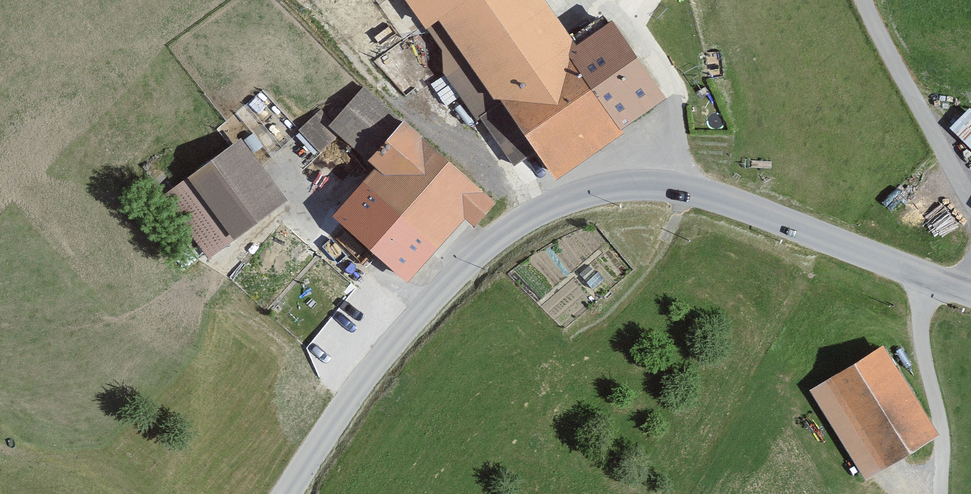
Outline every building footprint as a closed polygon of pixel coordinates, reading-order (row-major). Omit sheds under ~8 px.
[(664,94),(614,19),(580,42),(551,0),(412,0),(433,31),(425,36),(514,168),(539,150),(553,170),(664,94)] [(393,62),(413,50),(405,36),(385,48),(393,62)] [(400,114),(365,86),(334,123),(317,110),(301,129),(325,149),(338,134),(365,156),(400,114)] [(952,123),(970,142),(970,103),(952,123)] [(380,164),(338,210),(412,277),(469,214),(480,224),(503,198),(411,115),(372,158),(380,164)] [(242,136),(191,174),(236,235),(287,197),(242,136)] [(885,343),(810,386),(863,476),(938,432),(885,343)]
